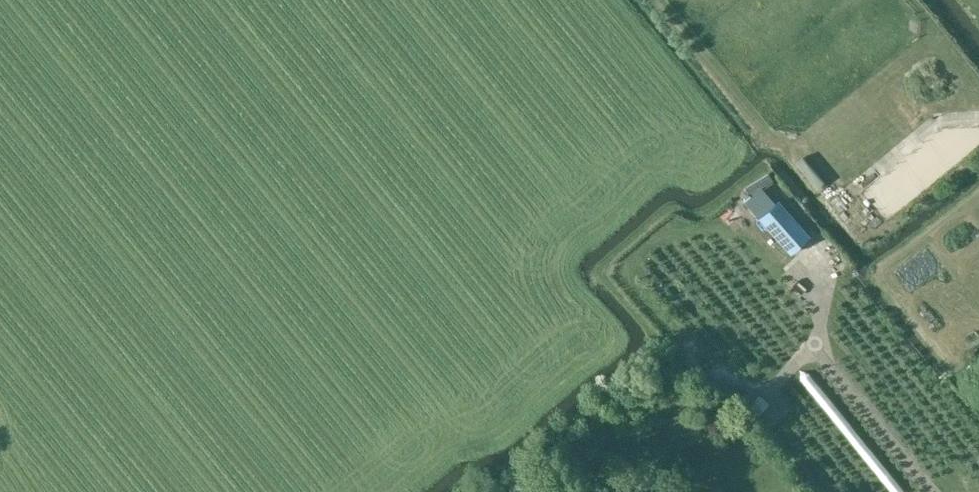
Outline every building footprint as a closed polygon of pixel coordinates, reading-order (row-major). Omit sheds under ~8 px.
[(760,218),(790,253),(810,236),(778,200),(775,203),(761,184),(749,194),(742,201),(758,220),(760,218)] [(752,388),(742,400),(749,406),(759,394),(752,388)] [(769,403),(759,414),(770,424),(780,412),(769,402),(769,403)]
